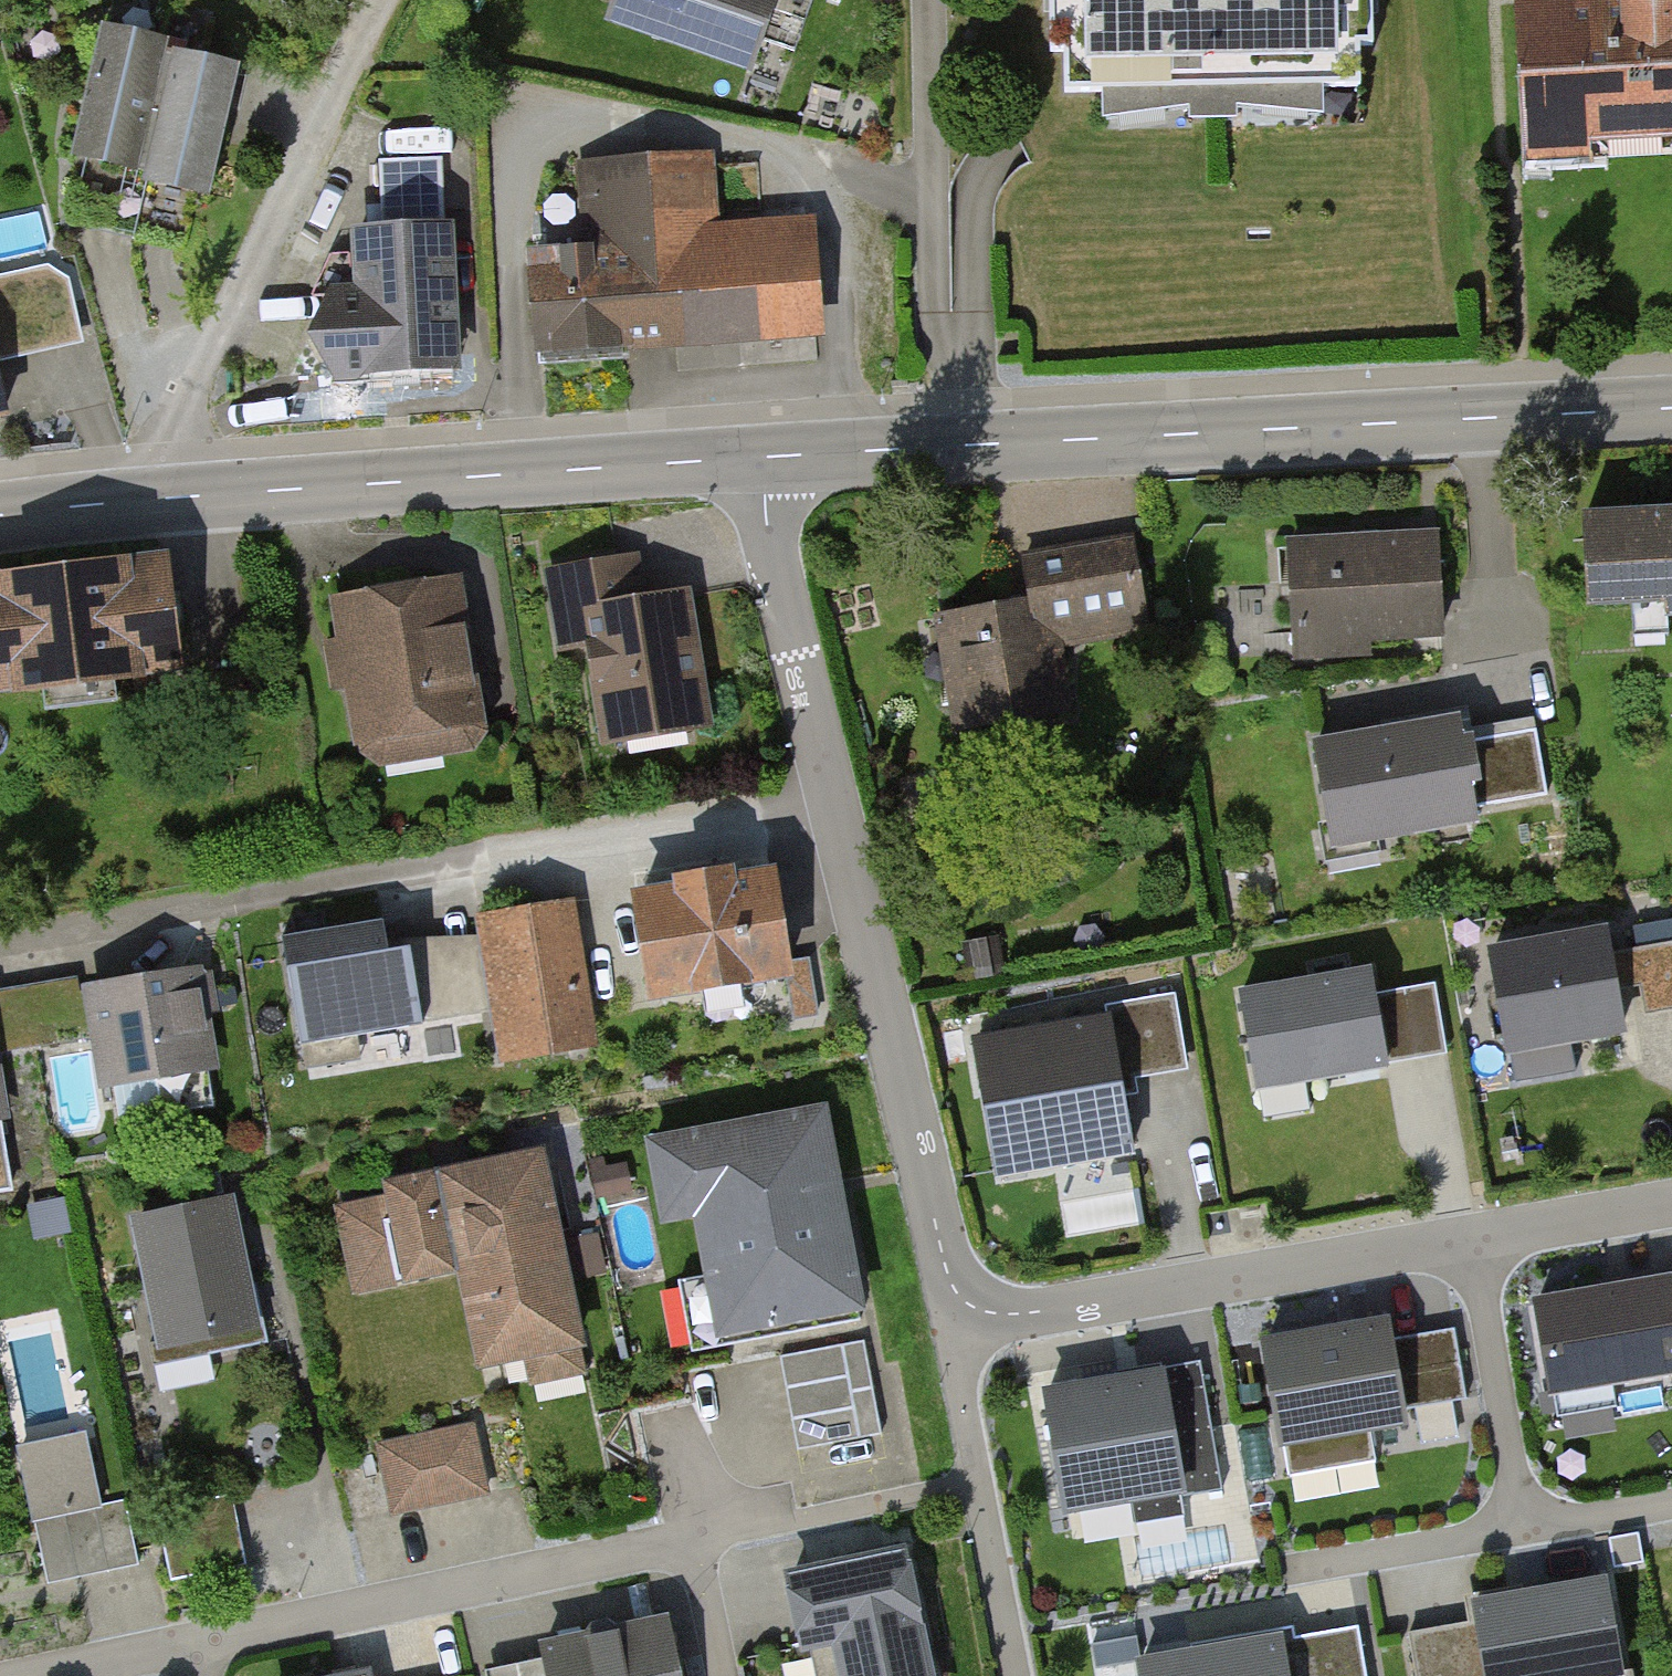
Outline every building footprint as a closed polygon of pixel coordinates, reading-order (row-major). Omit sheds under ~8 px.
[(593,20),(737,72),(763,0),(600,0),(593,20)] [(1032,44),(1059,44),(1059,91),(1356,91),(1356,0),(1032,0),(1032,44)] [(1517,146),(1671,137),(1671,0),(1509,0),(1517,146)] [(85,38),(55,161),(122,178),(152,54),(85,38)] [(156,45),(123,180),(193,197),(226,63),(156,45)] [(502,271),(510,373),(825,348),(814,214),(708,222),(703,161),(577,171),(583,248),(542,252),(543,268),(502,271)] [(304,301),(309,382),(450,373),(441,226),(341,232),(345,299),(304,301)] [(1573,512),(1576,598),(1671,594),(1671,508),(1573,512)] [(929,613),(947,724),(1074,703),(1063,639),(1151,625),(1136,531),(1026,549),(1034,596),(929,613)] [(1438,535),(1297,541),(1301,653),(1442,648),(1438,535)] [(641,558),(542,568),(551,659),(590,655),(599,749),(709,738),(694,582),(644,587),(641,558)] [(0,596),(0,709),(180,685),(165,574),(0,596)] [(474,748),(451,584),(326,601),(349,765),(474,748)] [(1451,720),(1299,746),(1316,847),(1468,821),(1451,720)] [(775,860),(634,881),(651,996),(793,975),(775,860)] [(565,909),(481,922),(484,935),(497,1011),(503,1053),(584,1041),(565,909)] [(382,919),(283,936),(301,1044),(497,1011),(484,935),(388,951),(382,919)] [(1600,924),(1483,945),(1502,1050),(1619,1029),(1600,924)] [(1636,946),(1648,1011),(1671,1007),(1671,940),(1636,946)] [(1382,968),(1233,992),(1258,1143),(1407,1119),(1382,968)] [(77,978),(21,988),(31,1048),(102,1036),(110,1085),(160,1076),(166,1111),(215,1103),(191,969),(79,989),(77,978)] [(31,1048),(21,988),(0,992),(0,1054),(31,1048)] [(1186,1065),(1174,991),(1124,999),(1136,1073),(1186,1065)] [(1119,1009),(970,1033),(995,1184),(1144,1160),(1119,1009)] [(832,1116),(653,1148),(666,1223),(697,1217),(719,1337),(867,1311),(832,1116)] [(11,1188),(0,1123),(0,1189),(11,1188)] [(377,1208),(342,1215),(358,1294),(442,1276),(464,1379),(512,1369),(518,1396),(587,1382),(537,1144),(371,1179),(377,1208)] [(227,1206),(124,1225),(157,1399),(209,1389),(202,1353),(253,1343),(227,1206)] [(608,1227),(569,1233),(576,1272),(614,1266),(608,1227)] [(1527,1294),(1543,1390),(1671,1368),(1671,1293),(1668,1270),(1527,1294)] [(1392,1312),(1267,1335),(1287,1441),(1412,1418),(1392,1312)] [(1468,1392),(1456,1327),(1402,1337),(1414,1402),(1468,1392)] [(866,1344),(786,1360),(803,1449),(883,1433),(866,1344)] [(1161,1374),(1048,1393),(1068,1507),(1180,1488),(1181,1497),(1224,1489),(1203,1371),(1162,1378),(1161,1374)] [(471,1431),(373,1447),(383,1513),(481,1497),(471,1431)] [(87,1441),(22,1454),(49,1585),(142,1566),(129,1501),(101,1506),(87,1441)] [(242,1502),(161,1519),(174,1584),(256,1566),(242,1502)] [(792,1576),(806,1641),(839,1634),(848,1675),(928,1675),(901,1552),(792,1576)] [(1480,1608),(1492,1675),(1632,1675),(1616,1584),(1480,1608)] [(545,1644),(550,1667),(505,1675),(676,1675),(665,1619),(545,1644)] [(1409,1637),(1416,1675),(1483,1675),(1474,1626),(1409,1637)] [(1132,1654),(1136,1675),(1294,1675),(1285,1627),(1132,1654)] [(1297,1648),(1302,1675),(1368,1675),(1361,1637),(1297,1648)]
